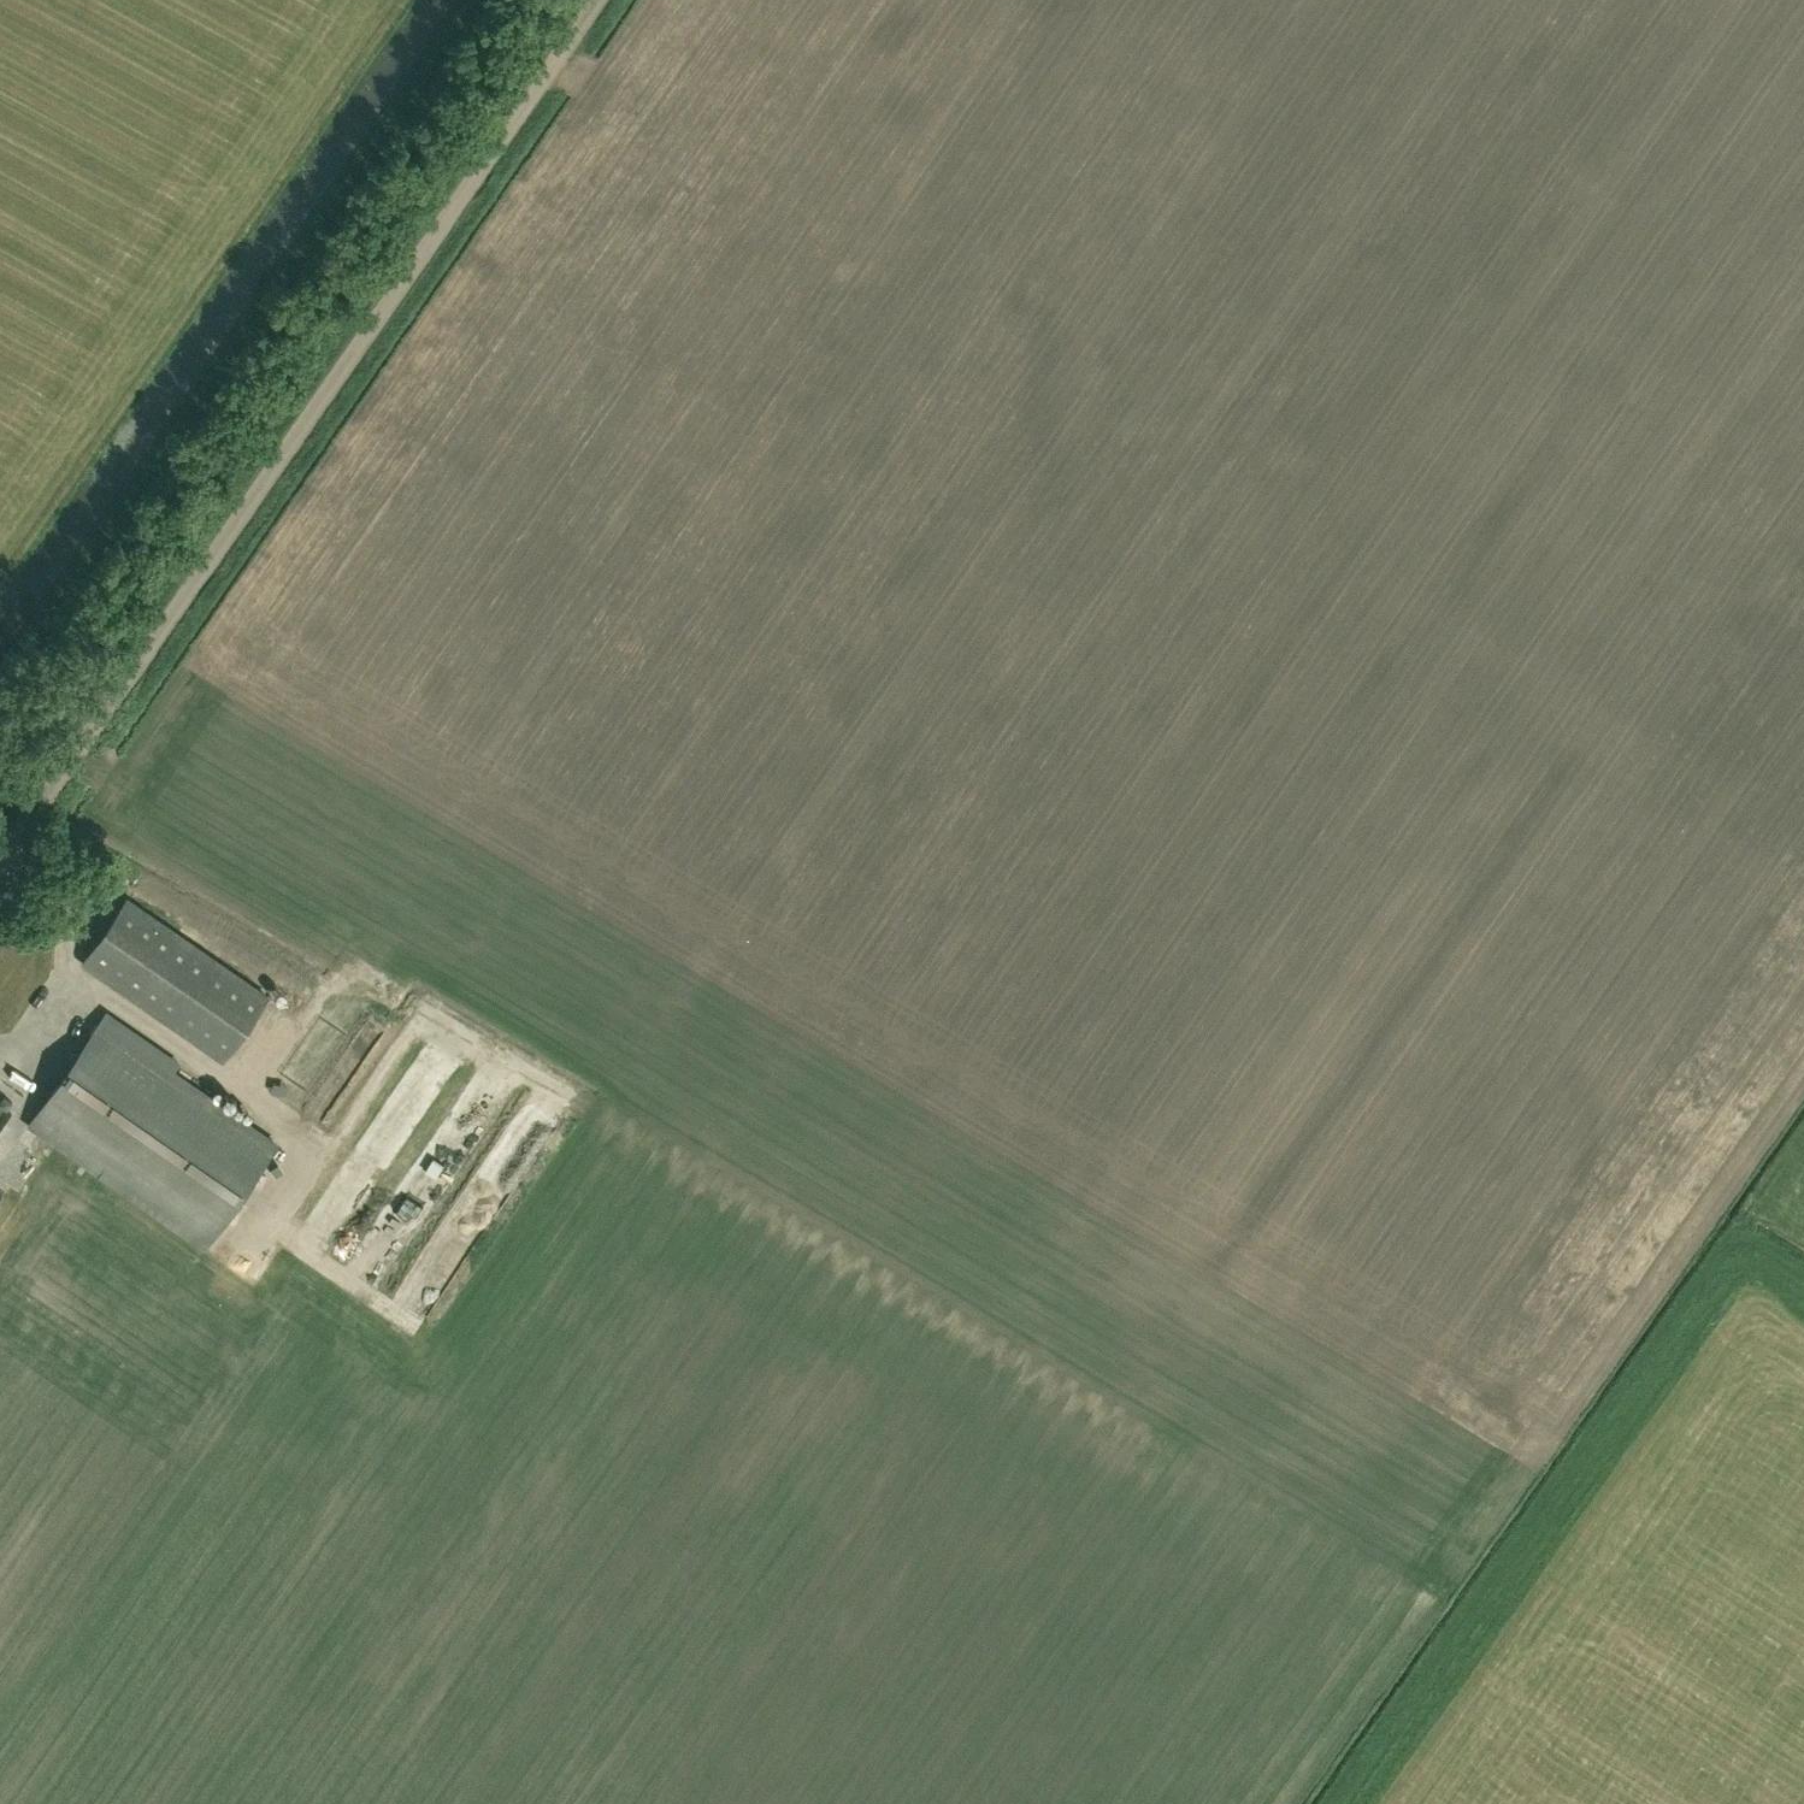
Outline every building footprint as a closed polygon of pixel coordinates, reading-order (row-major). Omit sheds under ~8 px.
[(223,1060),(267,996),(127,899),(83,962),(223,1060)] [(64,1149),(0,1242),(0,1271),(127,1359),(276,1144),(100,1021),(28,1124),(64,1149)] [(402,1102),(426,1118),(455,1076),(431,1060),(402,1102)]
